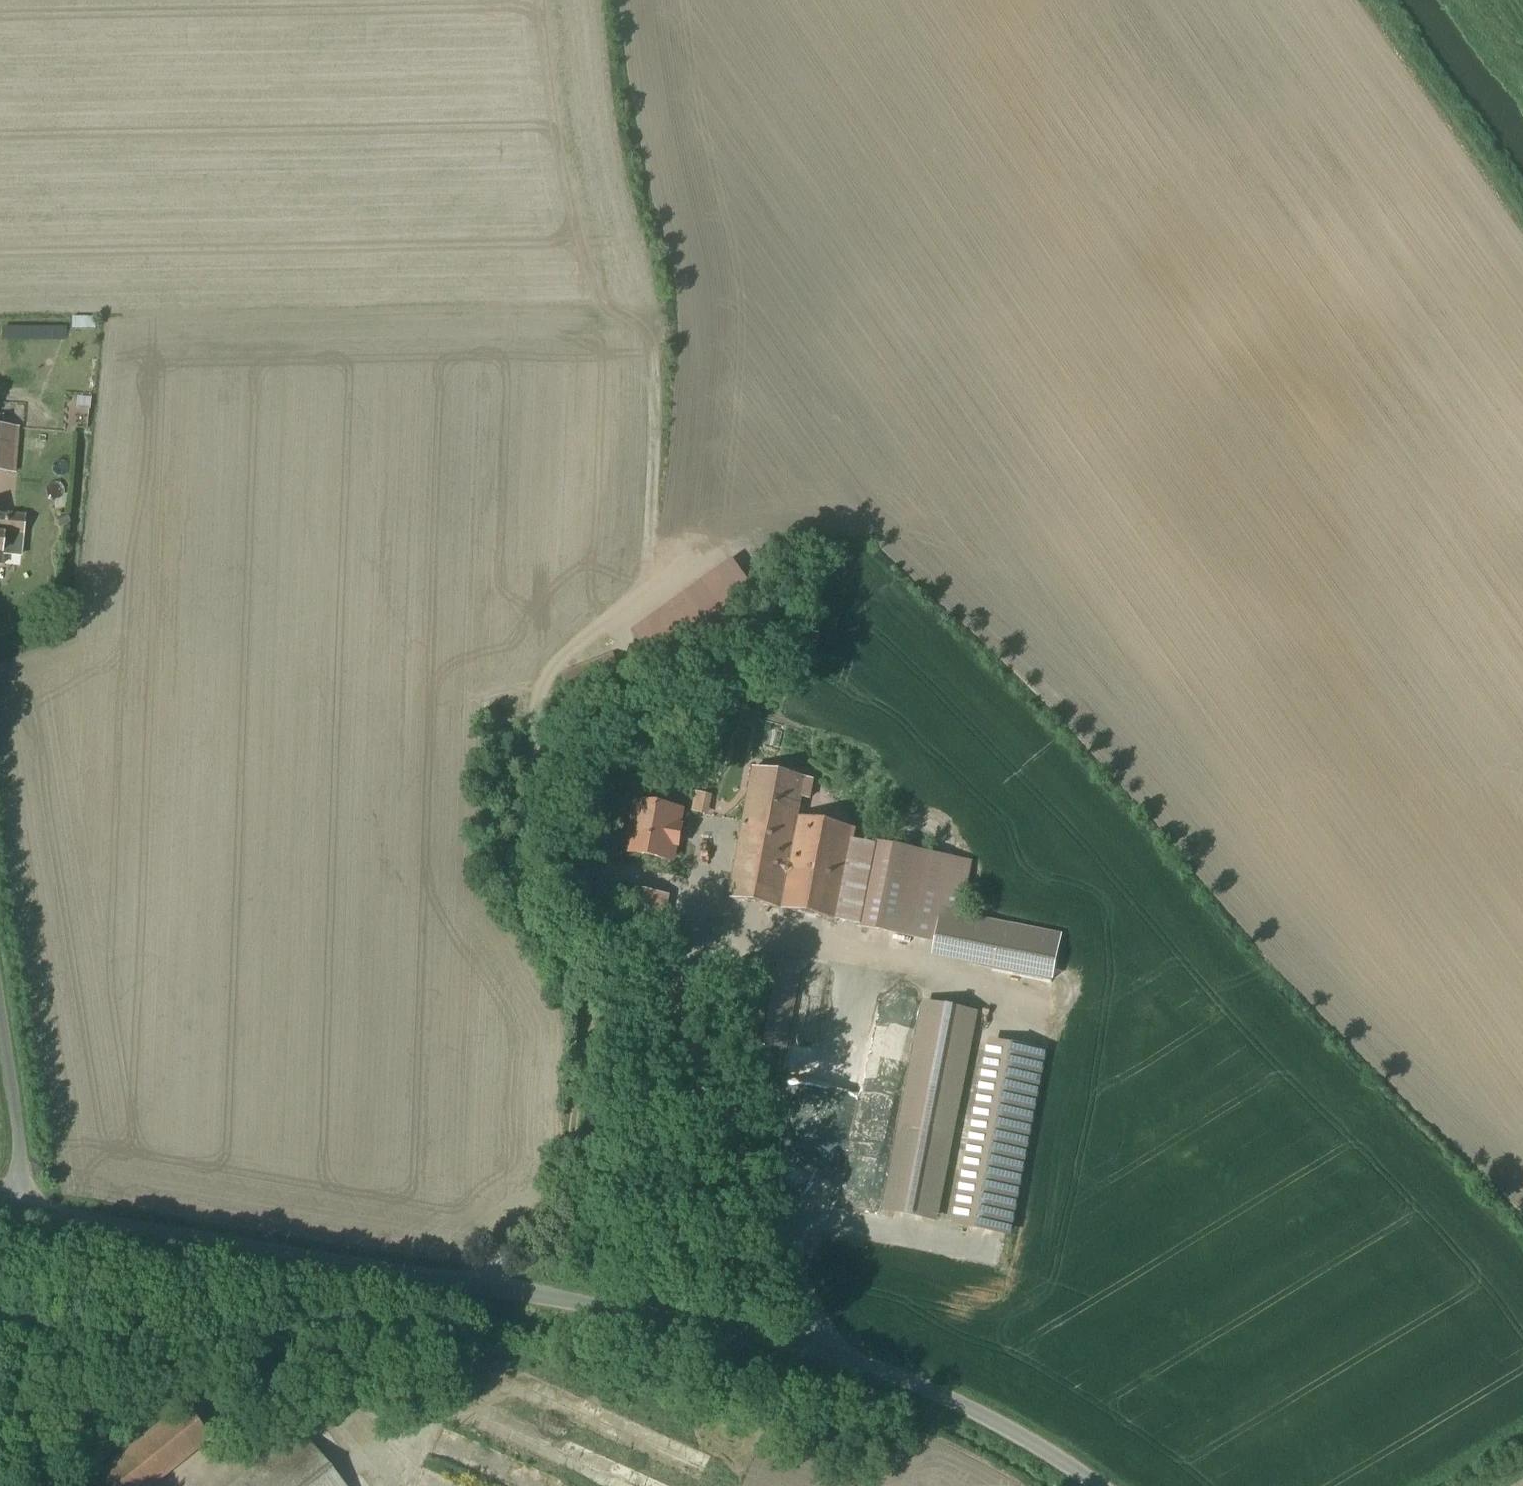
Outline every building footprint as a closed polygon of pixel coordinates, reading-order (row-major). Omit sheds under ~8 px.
[(0,428),(0,476),(12,477),(16,429),(0,428)] [(0,519),(0,569),(2,569),(4,549),(21,550),(24,522),(0,519)] [(756,630),(711,572),(650,620),(679,658),(712,632),(728,652),(756,630)] [(610,688),(601,663),(557,680),(566,705),(610,688)] [(816,781),(746,768),(719,900),(926,942),(923,960),(1046,984),(1055,940),(951,919),(962,865),(847,843),(850,830),(799,819),(802,803),(811,805),(816,781)] [(708,798),(692,795),(688,814),(704,817),(708,798)] [(681,811),(628,804),(620,858),(673,866),(681,811)] [(662,898),(615,889),(600,967),(647,976),(662,898)] [(802,978),(763,970),(747,1042),(786,1050),(802,978)] [(972,1018),(920,1007),(877,1209),(929,1220),(972,1018)] [(1039,1053),(984,1042),(949,1225),(1004,1235),(1039,1053)] [(93,1485),(150,1485),(209,1440),(184,1409),(90,1483),(93,1485)] [(300,1432),(234,1485),(344,1485),(300,1432)]
